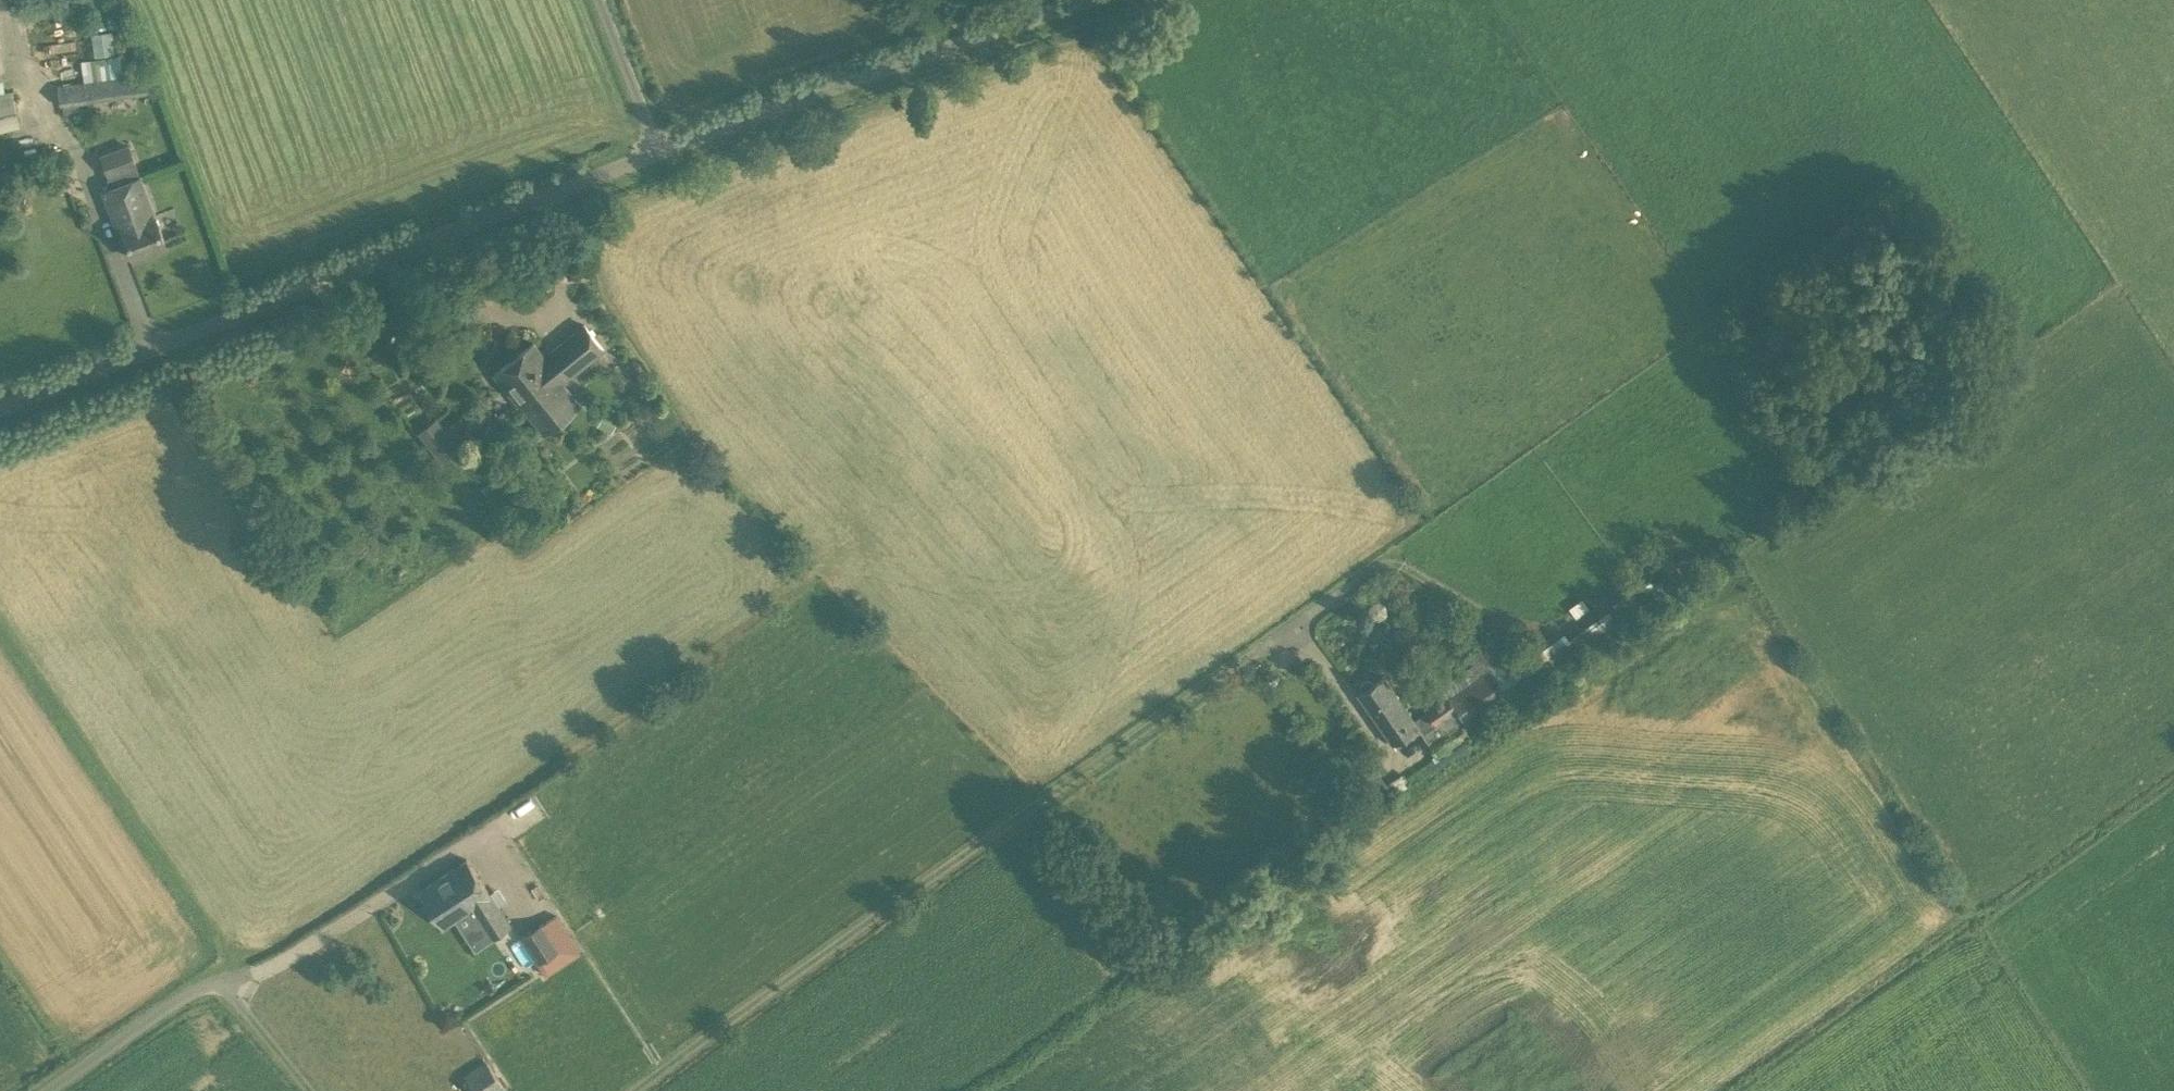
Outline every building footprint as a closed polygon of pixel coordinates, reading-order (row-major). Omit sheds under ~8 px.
[(112,36),(93,39),(95,55),(115,52),(112,36)] [(57,85),(60,105),(153,93),(151,73),(57,85)] [(20,126),(11,90),(0,93),(0,131),(20,126)] [(134,257),(167,244),(141,174),(139,174),(128,143),(100,153),(108,177),(116,175),(119,182),(101,188),(116,228),(122,226),(134,257)] [(579,400),(564,381),(604,350),(584,324),(544,356),(533,342),(496,372),(542,430),(579,400)] [(417,431),(442,464),(461,449),(436,417),(417,431)] [(1653,582),(1570,639),(1564,631),(1526,659),(1512,638),(1452,679),(1441,687),(1440,687),(1458,713),(1453,716),(1441,700),(1414,719),(1417,723),(1422,730),(1436,751),(1550,672),(1664,597),(1653,582)] [(1359,687),(1361,690),(1358,692),(1392,741),(1417,723),(1414,719),(1384,674),(1372,682),(1371,680),(1366,678),(1359,683),(1359,687)] [(443,926),(471,908),(490,938),(509,926),(466,859),(419,889),(443,926)] [(560,947),(543,920),(519,936),(536,963),(560,947)] [(504,1088),(486,1060),(465,1075),(476,1090),(500,1090),(504,1088)]
